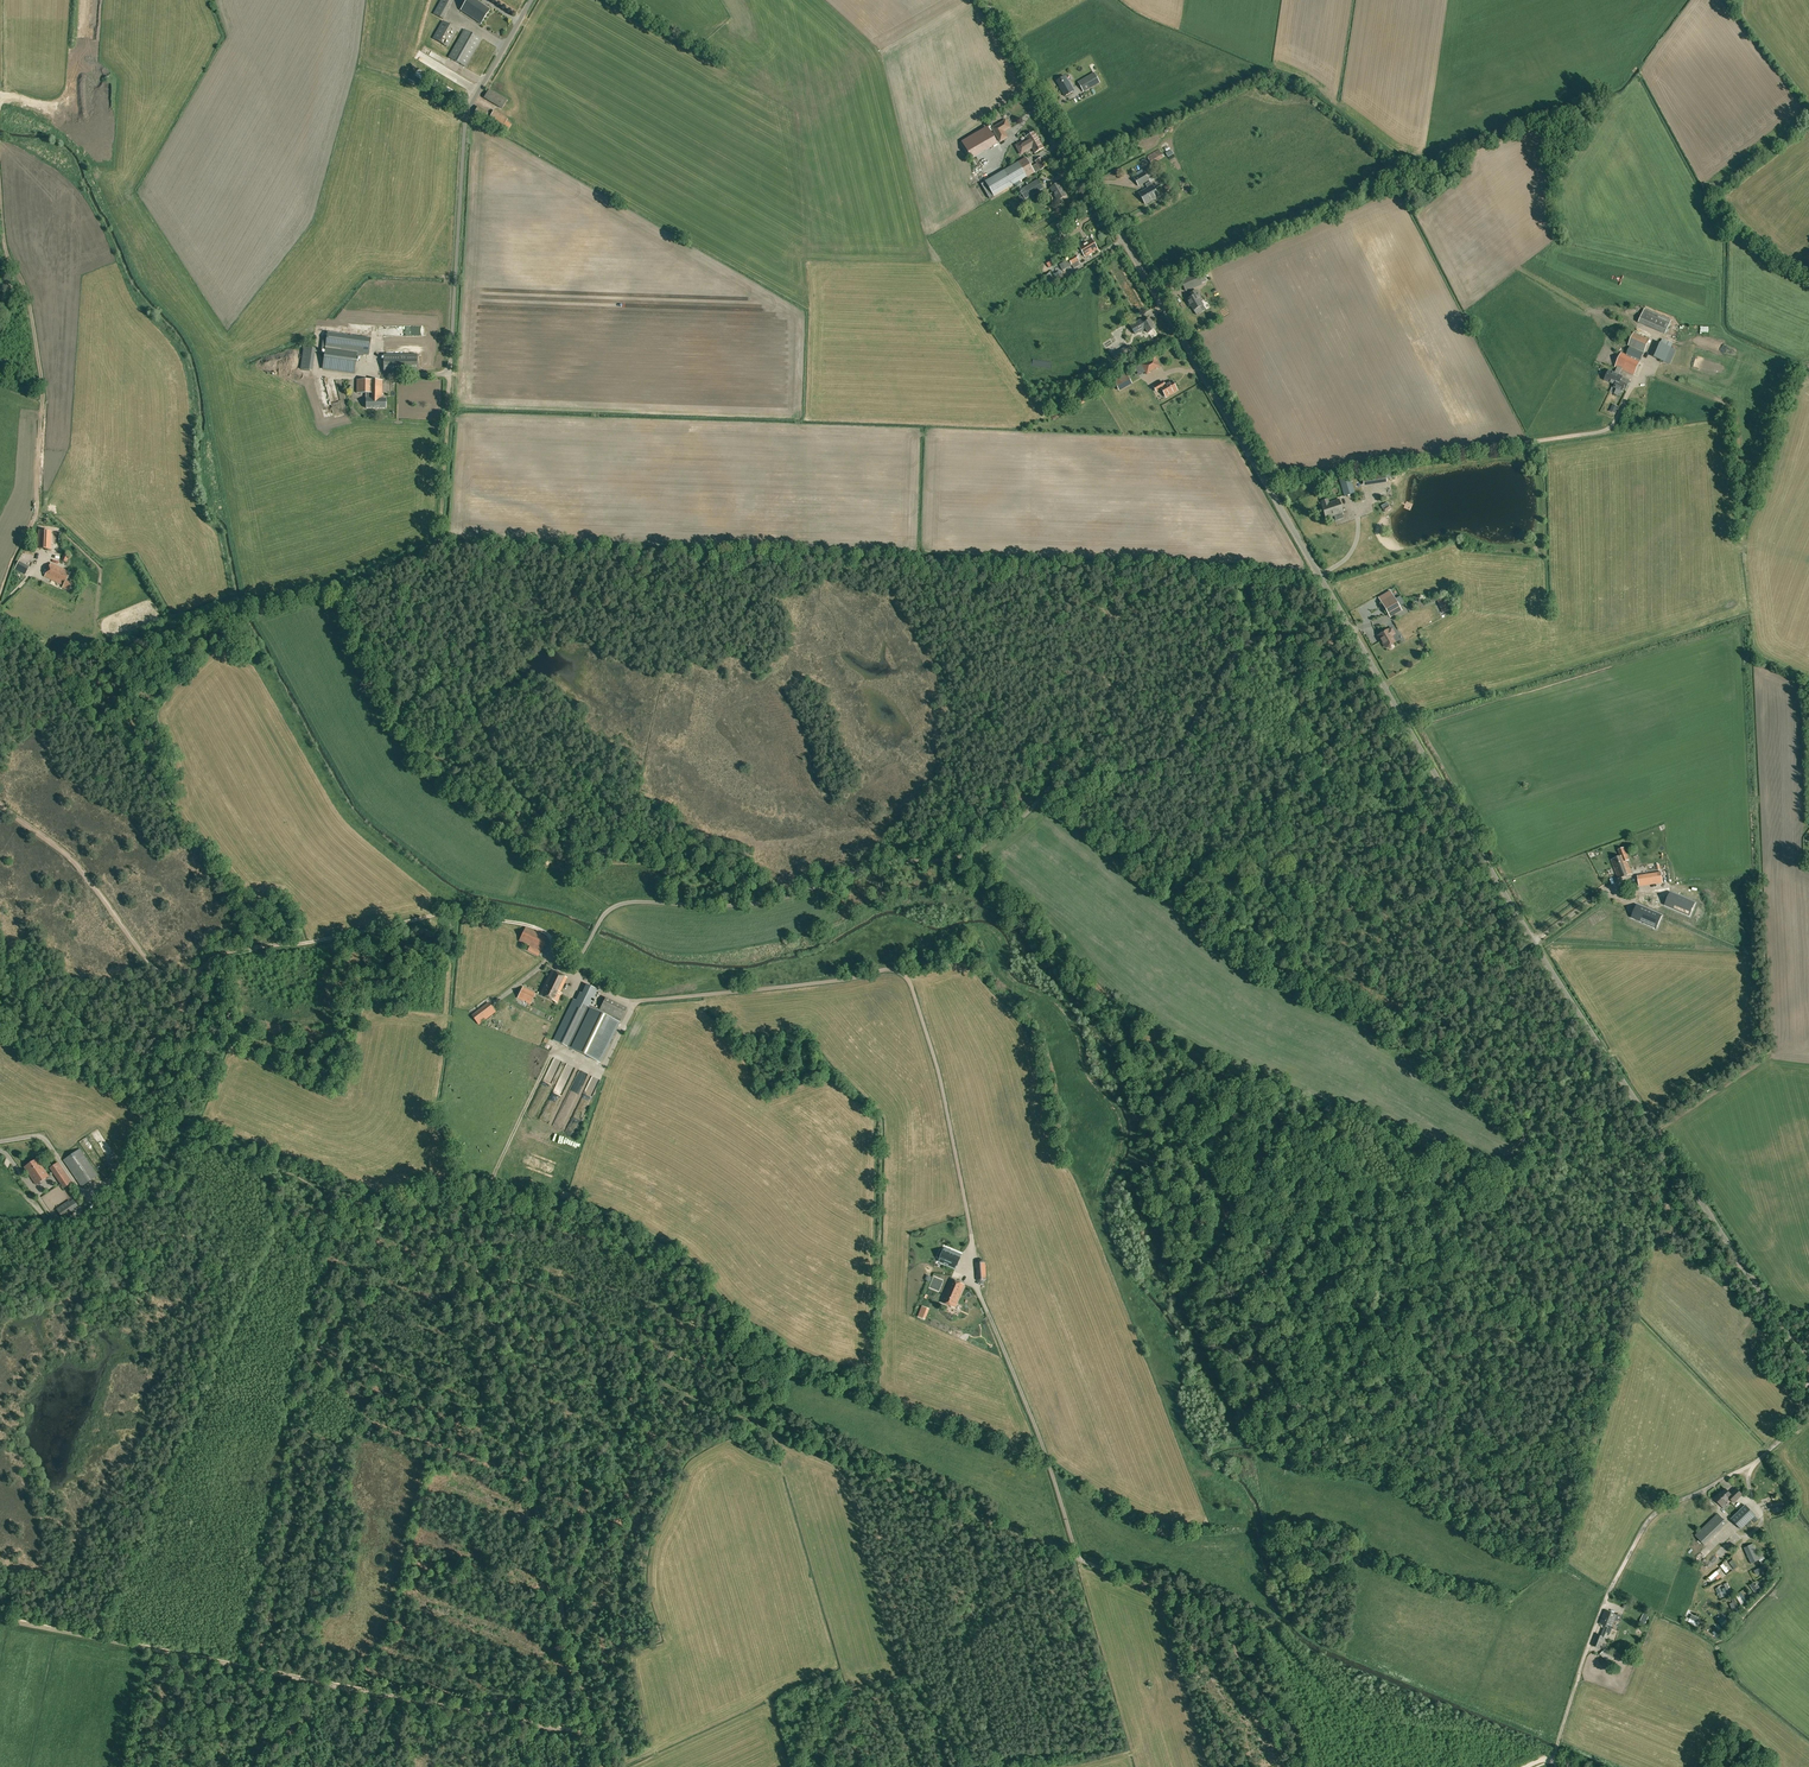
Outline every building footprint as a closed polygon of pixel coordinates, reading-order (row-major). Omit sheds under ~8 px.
[(454,0),(441,0),(437,8),(447,13),(454,0)] [(490,10),(476,0),(467,0),(461,10),(481,24),(490,10)] [(458,30),(443,21),(433,38),(448,47),(458,30)] [(449,57),(466,67),(482,39),(464,29),(449,57)] [(1094,73),(1078,82),(1083,92),(1100,82),(1094,73)] [(1067,81),(1065,76),(1057,81),(1060,87),(1061,87),(1062,89),(1061,90),(1065,96),(1074,91),(1068,81),(1067,81)] [(489,89),(484,98),(502,108),(507,100),(489,89)] [(490,117),(509,128),(511,124),(506,121),(508,119),(494,110),(490,117)] [(992,128),(1000,142),(1007,138),(1004,131),(1010,128),(1006,120),(992,128)] [(1034,132),(1031,134),(1030,132),(1024,135),(1028,141),(1022,144),(1023,146),(1018,150),(1020,154),(1026,151),(1032,148),(1035,153),(1043,148),(1034,132)] [(1163,157),(1159,150),(1147,156),(1152,164),(1163,157)] [(1034,172),(1026,158),(985,182),(994,196),(1034,172)] [(1032,167),(1036,172),(1047,166),(1042,158),(1036,161),(1037,164),(1032,167)] [(1155,172),(1152,166),(1144,171),(1144,172),(1134,178),(1139,186),(1149,180),(1147,177),(1155,172)] [(1025,200),(1044,189),(1039,180),(1020,191),(1025,200)] [(1148,188),(1139,193),(1145,204),(1159,197),(1150,182),(1146,184),(1148,188)] [(1064,202),(1062,199),(1067,196),(1059,183),(1050,188),(1058,200),(1057,201),(1059,205),(1064,202)] [(1059,231),(1065,228),(1062,223),(1060,224),(1060,223),(1056,225),(1057,228),(1059,231)] [(1078,252),(1081,250),(1085,257),(1098,249),(1092,239),(1076,248),(1078,252)] [(1059,265),(1062,270),(1072,265),(1074,268),(1080,265),(1078,262),(1079,261),(1079,260),(1076,255),(1059,265)] [(1202,284),(1197,273),(1181,280),(1185,291),(1202,284)] [(1056,277),(1060,283),(1065,279),(1061,274),(1056,277)] [(1199,298),(1201,297),(1197,290),(1189,295),(1190,298),(1186,300),(1189,304),(1190,303),(1196,315),(1203,311),(1200,307),(1203,305),(1199,298)] [(1643,311),(1638,322),(1666,334),(1670,323),(1643,311)] [(1155,329),(1150,320),(1142,324),(1140,321),(1130,326),(1135,334),(1145,328),(1148,333),(1155,329)] [(1627,384),(1629,380),(1619,375),(1622,370),(1634,375),(1650,340),(1634,332),(1628,345),(1630,346),(1626,355),(1621,352),(1615,367),(1617,368),(1615,373),(1609,371),(1605,380),(1615,385),(1614,387),(1622,391),(1623,390),(1624,390),(1626,386),(1625,385),(1626,384),(1627,384)] [(327,333),(322,369),(354,373),(357,355),(363,356),(363,354),(369,354),(371,339),(327,333)] [(1671,348),(1660,343),(1654,357),(1665,362),(1671,348)] [(1128,345),(1112,356),(1117,362),(1133,351),(1128,345)] [(301,369),(310,370),(313,348),(304,347),(301,369)] [(384,371),(417,371),(417,354),(384,354),(384,371)] [(1157,368),(1160,367),(1154,357),(1141,365),(1147,374),(1150,372),(1149,372),(1156,367),(1157,368)] [(1126,374),(1114,381),(1119,389),(1131,382),(1126,374)] [(382,397),(383,380),(357,380),(357,393),(366,393),(366,408),(386,408),(386,399),(384,399),(384,397),(382,397)] [(1163,382),(1154,387),(1158,385),(1160,389),(1161,389),(1166,397),(1177,390),(1172,381),(1165,385),(1163,382)] [(1363,483),(1386,479),(1385,470),(1362,473),(1363,483)] [(1355,493),(1349,475),(1338,479),(1344,497),(1355,493)] [(1339,499),(1321,505),(1326,518),(1343,513),(1339,499)] [(51,531),(45,530),(39,530),(38,548),(44,548),(50,549),(51,537),(51,531)] [(15,567),(24,574),(30,565),(21,559),(15,567)] [(51,563),(45,576),(64,585),(62,587),(69,590),(72,583),(66,581),(70,572),(51,563)] [(1388,613),(1399,606),(1390,591),(1378,598),(1388,613)] [(1443,613),(1450,610),(1444,596),(1438,599),(1443,613)] [(1399,640),(1395,633),(1394,633),(1391,629),(1389,630),(1388,629),(1378,635),(1386,647),(1388,646),(1388,647),(1390,648),(1391,648),(1393,647),(1394,646),(1394,644),(1393,643),(1399,640)] [(1632,874),(1628,862),(1627,863),(1626,861),(1629,860),(1624,848),(1618,850),(1621,856),(1611,860),(1618,879),(1632,874)] [(1661,872),(1638,876),(1640,887),(1663,883),(1661,872)] [(1678,896),(1674,905),(1691,912),(1694,903),(1678,896)] [(1645,909),(1641,917),(1658,924),(1661,916),(1645,909)] [(526,928),(519,941),(540,951),(547,938),(526,928)] [(528,950),(538,955),(540,952),(530,946),(528,950)] [(540,995),(557,1003),(562,993),(560,992),(567,977),(552,970),(540,995)] [(578,1002),(573,999),(554,1040),(571,1048),(591,1008),(590,1007),(598,990),(587,984),(578,1002)] [(517,998),(530,1004),(535,993),(523,987),(517,998)] [(619,1021),(626,1008),(605,998),(599,1010),(619,1021)] [(489,1003),(472,1015),(479,1024),(495,1012),(489,1003)] [(571,1048),(600,1062),(619,1022),(591,1009),(571,1048)] [(579,1075),(585,1079),(588,1074),(582,1070),(579,1075)] [(559,1108),(569,1080),(562,1078),(552,1105),(559,1108)] [(573,1123),(567,1134),(574,1137),(580,1127),(573,1123)] [(98,1175),(80,1149),(63,1160),(81,1186),(98,1175)] [(37,1184),(49,1176),(37,1159),(25,1167),(37,1184)] [(71,1183),(58,1163),(51,1167),(64,1187),(71,1183)] [(62,1218),(75,1209),(69,1200),(56,1209),(62,1218)] [(961,1255),(944,1248),(939,1261),(955,1268),(961,1255)] [(951,1279),(941,1302),(955,1308),(964,1284),(951,1279)] [(1734,1503),(1743,1495),(1737,1488),(1731,1494),(1726,1489),(1720,1494),(1719,1493),(1714,1498),(1722,1506),(1730,1498),(1734,1503)] [(1741,1530),(1752,1519),(1755,1523),(1759,1519),(1755,1516),(1756,1515),(1745,1504),(1731,1519),(1741,1530)] [(1718,1513),(1695,1535),(1705,1545),(1728,1523),(1718,1513)] [(1751,1563),(1761,1559),(1753,1544),(1744,1548),(1751,1563)] [(1737,1567),(1732,1560),(1725,1566),(1723,1564),(1720,1566),(1726,1574),(1729,1572),(1733,1568),(1734,1570),(1737,1567)] [(1767,1565),(1754,1571),(1756,1575),(1769,1569),(1767,1565)] [(1731,1592),(1727,1583),(1715,1588),(1720,1599),(1729,1595),(1728,1594),(1731,1592)] [(1753,1583),(1750,1586),(1756,1595),(1762,1591),(1757,1584),(1755,1586),(1753,1583)] [(1738,1594),(1735,1596),(1741,1605),(1744,1604),(1746,1607),(1748,1605),(1746,1603),(1749,1601),(1748,1600),(1746,1601),(1741,1593),(1738,1595),(1738,1594)] [(1732,1611),(1739,1608),(1736,1601),(1733,1602),(1732,1599),(1728,1601),(1732,1611)] [(1607,1638),(1617,1615),(1605,1610),(1600,1624),(1605,1626),(1601,1636),(1596,1634),(1592,1645),(1601,1648),(1605,1638),(1607,1638)] [(1691,1615),(1688,1622),(1698,1627),(1701,1619),(1691,1615)] [(1722,1619),(1719,1622),(1725,1630),(1730,1626),(1727,1623),(1728,1622),(1726,1620),(1724,1621),(1722,1619)] [(1713,1630),(1711,1632),(1715,1636),(1717,1634),(1717,1635),(1720,1633),(1723,1631),(1719,1626),(1717,1628),(1716,1626),(1714,1627),(1712,1629),(1713,1630)] [(1606,1649),(1600,1655),(1609,1664),(1614,1658),(1606,1649)]
